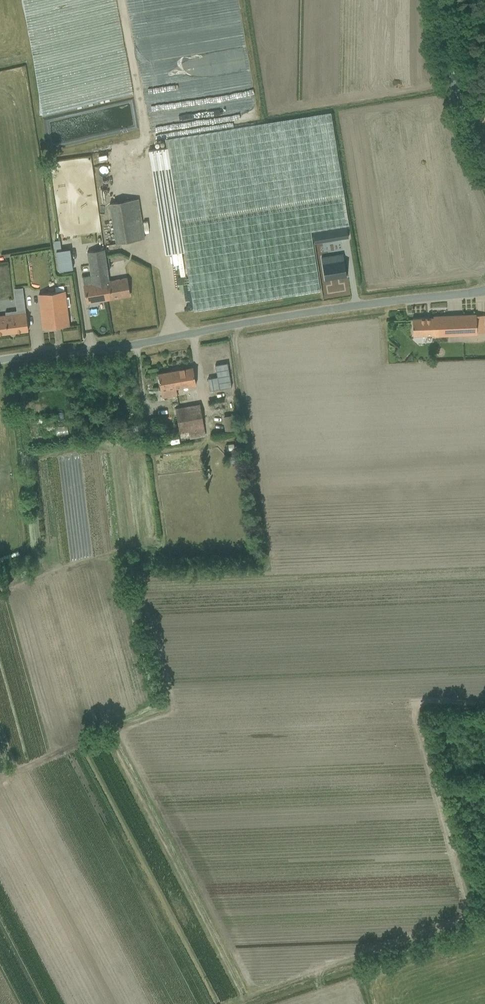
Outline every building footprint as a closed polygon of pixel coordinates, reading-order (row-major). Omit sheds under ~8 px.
[(168,147),(149,150),(152,174),(155,197),(161,230),(165,254),(185,251),(194,311),(282,297),(320,290),(310,231),(324,228),(348,224),(330,113),(306,117),(166,139),(168,147)] [(145,239),(138,199),(108,204),(114,244),(145,239)] [(346,227),(334,229),(336,240),(348,238),(346,227)] [(70,249),(56,251),(58,271),(73,269),(70,249)] [(84,285),(86,293),(87,303),(104,300),(102,274),(108,273),(105,250),(87,253),(91,276),(84,277),(85,285),(84,285)] [(343,253),(321,257),(325,280),(346,277),(343,253)] [(102,274),(104,300),(130,296),(128,286),(126,278),(110,281),(108,273),(102,274)] [(64,290),(39,294),(42,319),(43,329),(69,326),(68,316),(64,290)] [(26,313),(0,316),(0,334),(28,331),(26,313)] [(413,329),(413,335),(434,334),(434,336),(477,334),(476,333),(484,333),(484,332),(484,315),(476,316),(476,315),(433,316),(433,318),(412,319),(413,329)] [(196,385),(194,377),(193,367),(174,370),(177,388),(196,385)] [(175,389),(177,388),(174,370),(158,373),(159,383),(162,397),(176,395),(175,389)] [(185,406),(190,431),(204,428),(200,404),(185,406)] [(190,431),(185,406),(175,408),(179,433),(190,431)] [(59,427),(59,436),(73,436),(73,427),(59,427)]
